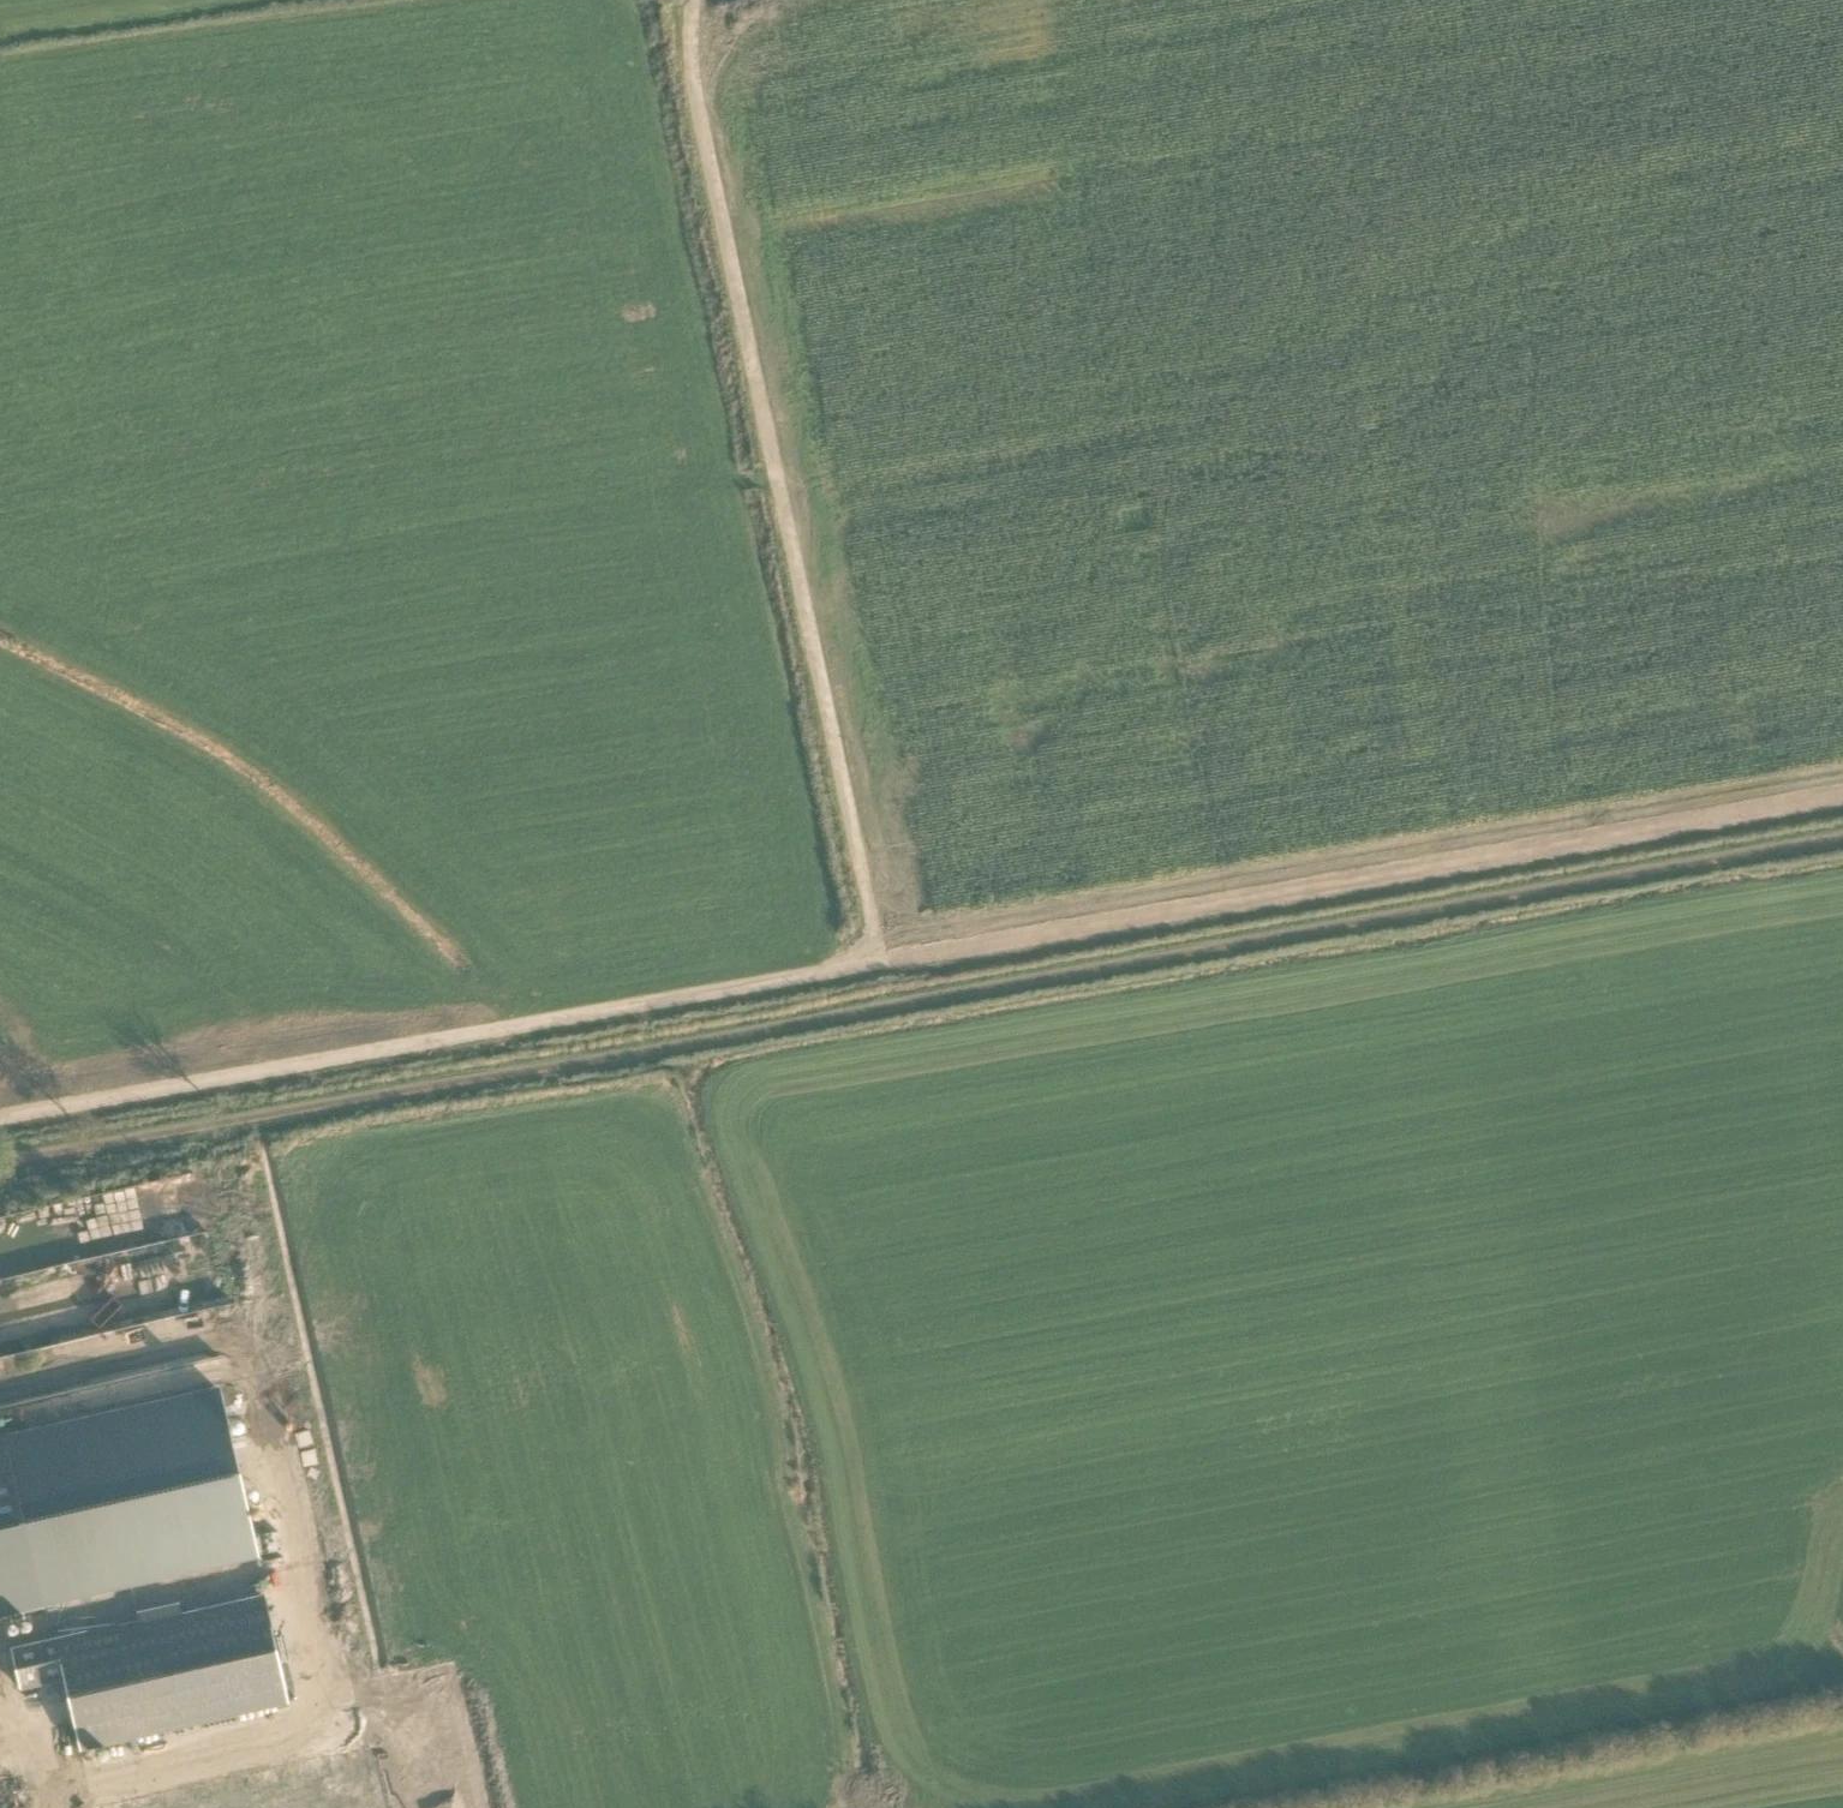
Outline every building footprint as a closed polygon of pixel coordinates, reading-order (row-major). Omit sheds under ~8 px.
[(103,1273),(117,1328),(66,1341),(70,1358),(93,1352),(100,1380),(216,1351),(197,1276),(211,1272),(207,1255),(167,1265),(161,1240),(105,1255),(109,1271),(103,1273)] [(0,1440),(0,1605),(258,1547),(224,1390),(0,1440)] [(119,1627),(118,1623),(11,1648),(20,1688),(63,1678),(79,1745),(287,1697),(265,1599),(264,1594),(181,1612),(179,1603),(138,1612),(140,1622),(119,1627)]
